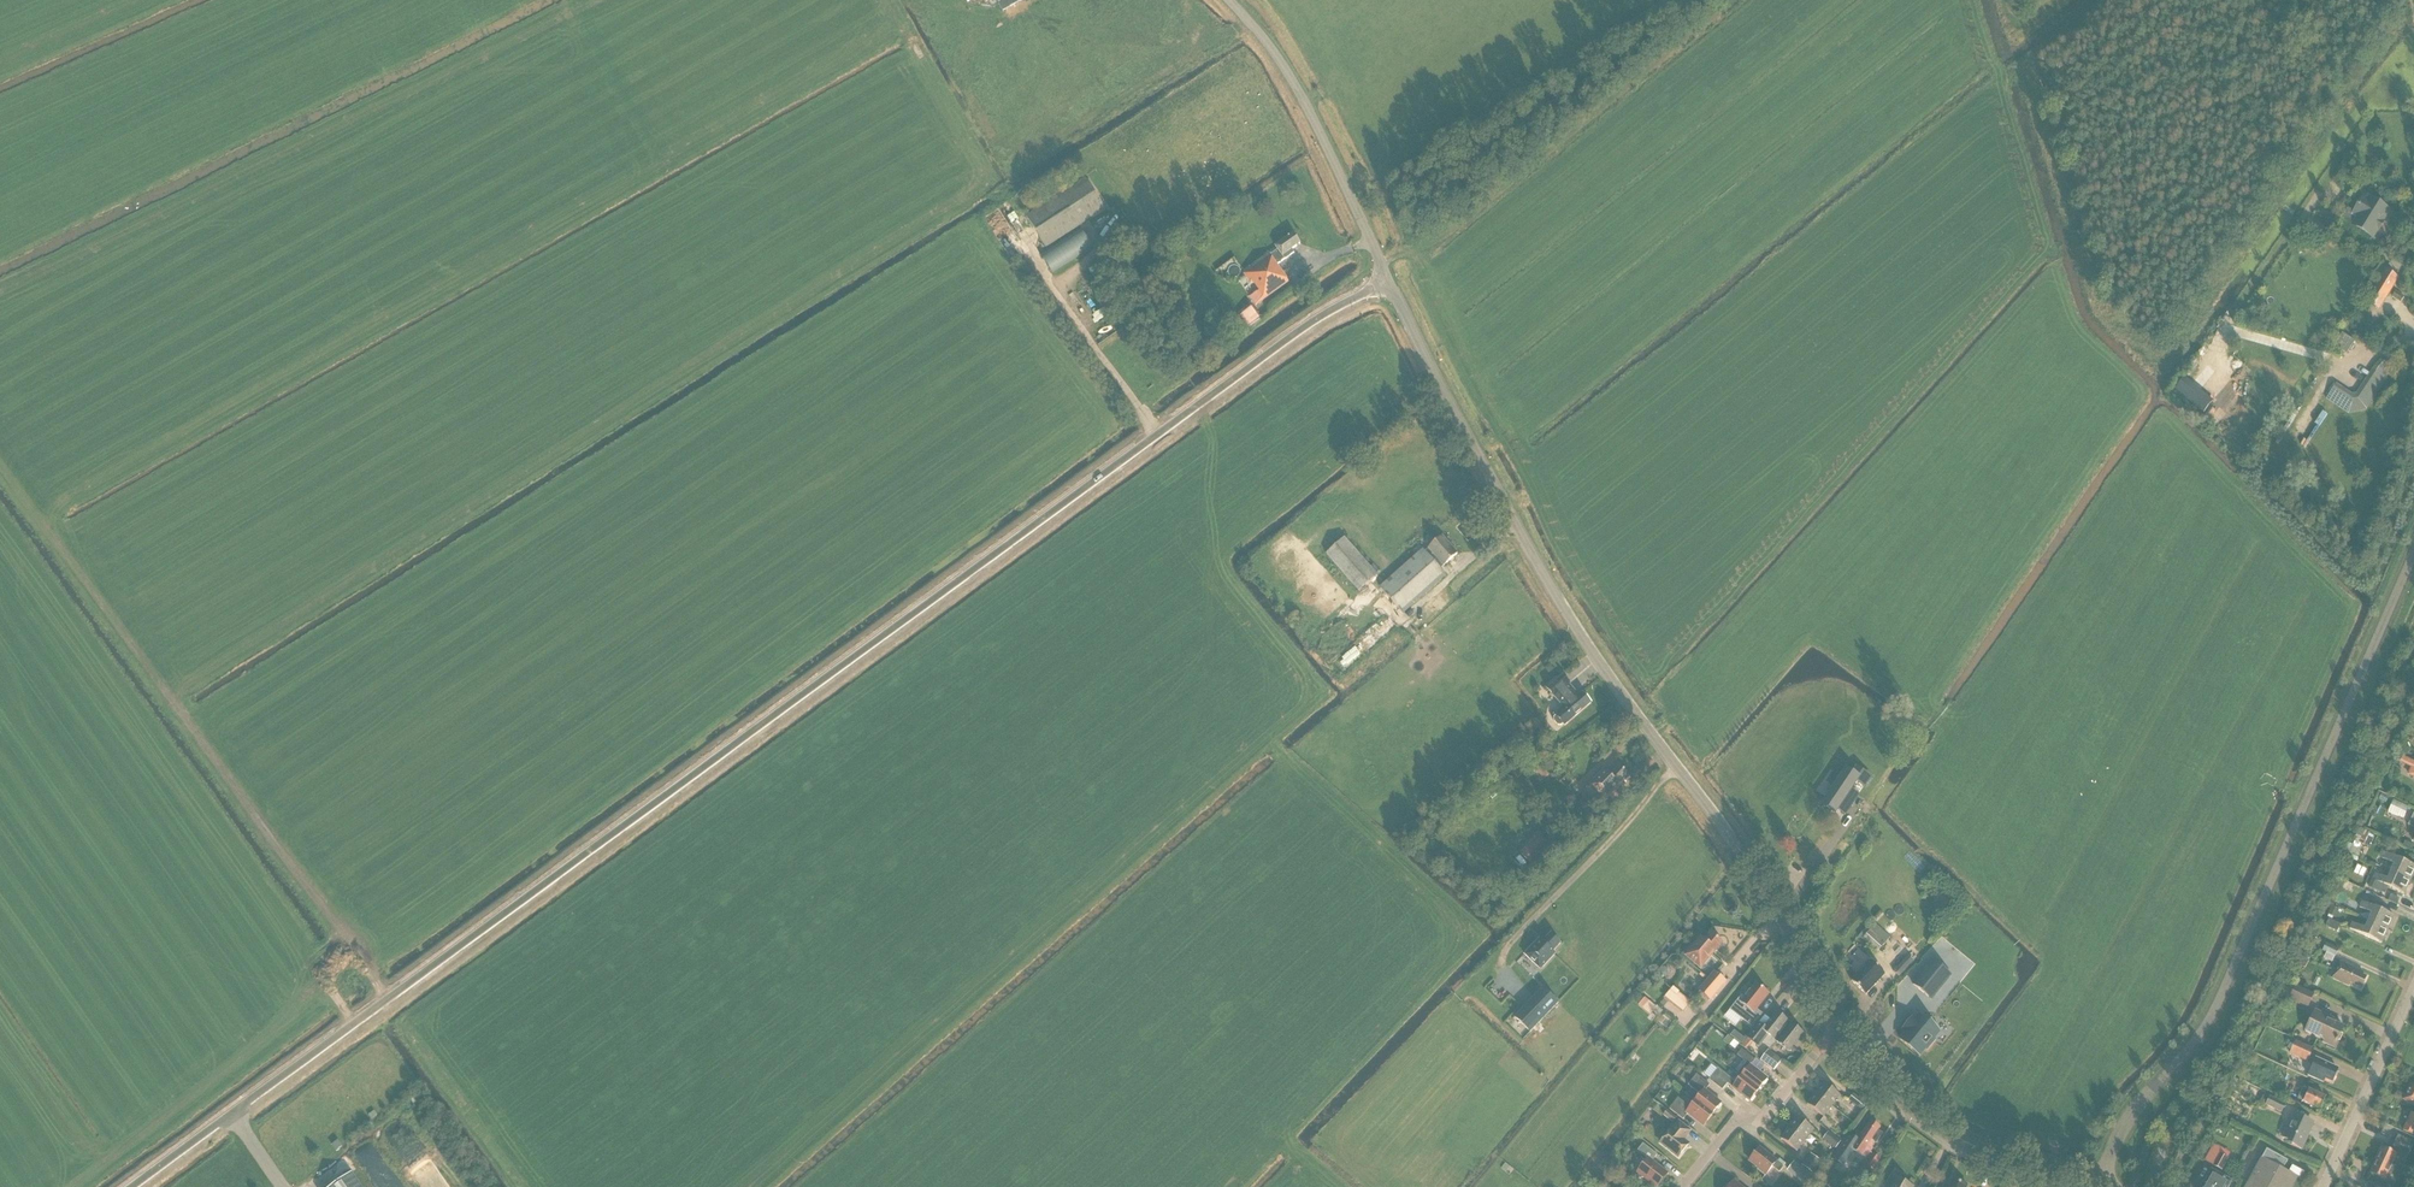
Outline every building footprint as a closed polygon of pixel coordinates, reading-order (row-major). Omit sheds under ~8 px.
[(1004,11),(1023,0),(997,0),(1004,11)] [(1086,178),(1083,180),(1072,162),(1015,199),(1057,265),(1098,239),(1087,221),(1088,220),(1106,209),(1086,178)] [(2352,226),(2371,238),(2377,228),(2379,229),(2382,223),(2381,222),(2389,210),(2376,202),(2377,201),(2367,195),(2365,199),(2363,198),(2353,214),(2358,217),(2352,226)] [(2314,222),(2311,232),(2325,236),(2328,226),(2314,222)] [(2298,232),(2294,238),(2302,243),(2306,237),(2298,232)] [(1292,249),(1300,243),(1293,233),(1275,246),(1278,250),(1244,274),(1250,282),(1252,280),(1260,290),(1257,292),(1250,297),(1256,305),(1289,281),(1277,265),(1294,252),(1292,249)] [(2379,310),(2399,278),(2385,270),(2365,301),(2379,310)] [(2405,297),(2396,291),(2393,295),(2402,301),(2405,297)] [(1251,307),(1240,315),(1249,327),(1260,319),(1251,307)] [(2326,398),(2364,418),(2387,377),(2371,368),(2356,395),(2334,383),(2326,398)] [(2186,376),(2176,388),(2204,412),(2214,401),(2186,376)] [(2307,445),(2311,440),(2305,435),(2301,441),(2307,445)] [(1378,572),(1344,535),(1324,553),(1358,590),(1378,572)] [(1390,580),(1380,588),(1402,614),(1446,575),(1439,568),(1443,564),(1444,566),(1458,553),(1443,536),(1429,549),(1425,552),(1424,550),(1390,580)] [(1331,664),(1339,673),(1343,677),(1397,628),(1385,615),(1331,664)] [(1563,724),(1564,726),(1573,718),(1590,703),(1582,694),(1579,697),(1562,677),(1548,689),(1563,706),(1554,714),(1556,716),(1555,718),(1554,721),(1558,725),(1561,726),(1563,724)] [(1549,775),(1531,754),(1526,758),(1542,778),(1544,780),(1549,775)] [(2403,756),(2400,762),(2410,768),(2407,774),(2413,778),(2413,761),(2403,756)] [(1619,767),(1610,777),(1604,771),(1589,786),(1606,802),(1630,777),(1619,767)] [(1834,773),(1827,782),(1834,787),(1835,788),(1823,806),(1831,812),(1834,814),(1837,809),(1845,814),(1858,795),(1850,790),(1852,788),(1856,781),(1864,786),(1870,777),(1857,768),(1853,774),(1847,770),(1842,778),(1834,773)] [(2403,820),(2409,808),(2393,801),(2388,812),(2403,820)] [(1538,837),(1521,854),(1530,864),(1548,846),(1538,837)] [(2411,850),(2413,845),(2405,841),(2403,846),(2411,850)] [(2410,881),(2413,873),(2413,866),(2385,853),(2382,858),(2394,864),(2391,872),(2410,881)] [(2404,894),(2410,881),(2391,872),(2387,880),(2375,874),(2372,880),(2404,894)] [(1946,908),(1954,901),(1942,889),(1935,896),(1946,908)] [(2346,899),(2337,895),(2333,904),(2342,908),(2346,899)] [(2368,921),(2388,930),(2394,916),(2362,902),(2359,908),(2372,913),(2368,921)] [(2338,930),(2342,921),(2335,919),(2339,908),(2332,906),(2325,925),(2338,930)] [(2381,944),(2388,930),(2368,921),(2365,929),(2352,923),(2350,929),(2381,944)] [(1862,939),(1877,952),(1887,940),(1890,937),(1875,924),(1862,939)] [(1909,945),(1914,940),(1902,928),(1897,933),(1909,945)] [(1723,943),(1712,933),(1705,940),(1700,936),(1684,956),(1701,970),(1723,943)] [(1525,954),(1540,969),(1555,953),(1553,951),(1560,943),(1551,934),(1543,942),(1539,938),(1525,954)] [(2335,957),(2339,949),(2326,943),(2322,951),(2335,957)] [(1914,961),(1908,955),(1893,971),(1899,977),(1914,961)] [(1931,1000),(1952,975),(1932,959),(1912,985),(1931,1000)] [(1871,961),(1852,981),(1866,994),(1885,974),(1871,961)] [(2361,988),(2366,977),(2360,975),(2361,972),(2340,962),(2333,979),(2349,986),(2350,983),(2361,988)] [(1711,1001),(1727,981),(1714,971),(1698,990),(1711,1001)] [(1757,1008),(1768,994),(1756,984),(1745,998),(1742,995),(1730,1009),(1753,1027),(1763,1014),(1757,1008)] [(2307,1007),(2313,994),(2296,986),(2289,999),(2307,1007)] [(1530,1032),(1558,1003),(1543,988),(1515,1017),(1530,1032)] [(1682,1013),(1689,1005),(1670,990),(1664,999),(1682,1013)] [(1645,997),(1638,1004),(1649,1015),(1657,1007),(1645,997)] [(2334,1023),(2328,1020),(2329,1017),(2315,1010),(2305,1031),(2324,1040),(2322,1042),(2334,1048),(2343,1027),(2334,1023)] [(1971,1030),(1982,1017),(1975,1011),(1964,1024),(1971,1030)] [(1774,1039),(1788,1021),(1776,1012),(1765,1027),(1759,1023),(1747,1038),(1758,1047),(1764,1040),(1771,1046),(1775,1041),(1774,1039)] [(1933,1037),(1938,1031),(1922,1018),(1917,1023),(1912,1019),(1904,1029),(1907,1032),(1901,1040),(1919,1055),(1924,1048),(1927,1051),(1936,1040),(1933,1037)] [(1789,1051),(1803,1033),(1792,1024),(1777,1042),(1789,1051)] [(1735,1029),(1730,1035),(1737,1040),(1736,1041),(1741,1045),(1747,1039),(1735,1029)] [(2308,1062),(2314,1049),(2295,1041),(2289,1054),(2308,1062)] [(1741,1076),(1758,1090),(1767,1079),(1751,1066),(1755,1060),(1742,1049),(1737,1055),(1747,1062),(1743,1067),(1746,1070),(1741,1076)] [(1775,1069),(1782,1060),(1769,1049),(1764,1055),(1761,1059),(1775,1069)] [(2322,1063),(2318,1061),(2315,1060),(2308,1075),(2314,1078),(2314,1079),(2324,1083),(2326,1079),(2332,1082),(2338,1070),(2322,1063)] [(2283,1068),(2278,1066),(2274,1076),(2278,1078),(2289,1083),(2284,1092),(2298,1098),(2303,1101),(2303,1102),(2319,1109),(2325,1097),(2308,1090),(2303,1087),(2297,1083),(2300,1075),(2283,1067),(2283,1068)] [(1758,1090),(1741,1076),(1736,1083),(1718,1069),(1709,1080),(1722,1090),(1728,1084),(1750,1101),(1758,1090)] [(1695,1101),(1712,1115),(1721,1103),(1705,1091),(1710,1085),(1697,1074),(1688,1085),(1700,1094),(1695,1101)] [(1815,1093),(1832,1106),(1840,1095),(1824,1082),(1815,1093)] [(2410,1084),(2403,1100),(2413,1105),(2413,1085),(2410,1084)] [(1823,1117),(1832,1106),(1815,1093),(1807,1104),(1823,1117)] [(1867,1104),(1854,1094),(1849,1100),(1862,1110),(1867,1104)] [(2281,1113),(2286,1104),(2270,1096),(2265,1105),(2281,1113)] [(1712,1115),(1695,1101),(1690,1107),(1678,1098),(1669,1109),(1683,1120),(1688,1114),(1703,1126),(1712,1115)] [(1673,1123),(1677,1118),(1667,1110),(1663,1115),(1673,1123)] [(2413,1135),(2413,1114),(2411,1112),(2402,1130),(2413,1135)] [(2308,1132),(2312,1122),(2294,1114),(2283,1137),(2293,1142),(2291,1145),(2301,1149),(2306,1138),(2304,1137),(2307,1132),(2308,1132)] [(1789,1127),(1805,1140),(1814,1129),(1797,1116),(1789,1127)] [(1659,1144),(1678,1159),(1690,1144),(1685,1140),(1692,1131),(1679,1121),(1672,1130),(1671,1129),(1659,1144)] [(1881,1127),(1871,1121),(1862,1134),(1857,1131),(1854,1136),(1848,1133),(1831,1159),(1844,1167),(1855,1151),(1866,1159),(1883,1134),(1878,1131),(1881,1127)] [(1797,1151),(1805,1140),(1789,1127),(1780,1138),(1797,1151)] [(1842,1142),(1829,1132),(1823,1139),(1836,1149),(1842,1142)] [(2400,1172),(2413,1142),(2398,1135),(2392,1148),(2398,1151),(2397,1154),(2382,1147),(2376,1160),(2400,1172)] [(394,1146),(409,1157),(417,1147),(404,1138),(401,1137),(394,1146)] [(2194,1151),(2197,1145),(2191,1143),(2189,1148),(2194,1151)] [(1654,1186),(1658,1186),(1668,1174),(1652,1161),(1657,1155),(1643,1144),(1637,1151),(1648,1159),(1643,1165),(1637,1165),(1638,1178),(1643,1178),(1654,1186)] [(1783,1167),(1776,1162),(1776,1161),(1759,1148),(1749,1160),(1758,1168),(1757,1169),(1765,1176),(1772,1167),(1779,1172),(1783,1167)] [(2240,1181),(2256,1152),(2251,1149),(2234,1178),(2240,1181)] [(2266,1149),(2262,1158),(2261,1157),(2245,1186),(2293,1186),(2298,1178),(2297,1177),(2288,1172),(2283,1170),(2288,1161),(2266,1149)] [(1813,1174),(1822,1162),(1811,1153),(1802,1165),(1813,1174)] [(1870,1174),(1881,1159),(1872,1153),(1862,1168),(1870,1174)] [(2221,1170),(2227,1159),(2219,1154),(2213,1165),(2221,1170)] [(2400,1172),(2376,1160),(2370,1173),(2383,1179),(2380,1185),(2376,1183),(2374,1186),(2393,1186),(2400,1172)] [(1804,1185),(1812,1174),(1795,1161),(1787,1171),(1804,1185)] [(2292,1166),(2288,1172),(2297,1177),(2298,1178),(2301,1179),(2304,1173),(2292,1166)] [(2231,1182),(2224,1178),(2224,1177),(2218,1174),(2218,1175),(2210,1171),(2201,1186),(2228,1186),(2231,1182)] [(332,1186),(360,1186),(350,1174),(332,1186)] [(1913,1186),(1906,1182),(1904,1181),(1896,1177),(1890,1186),(1913,1186)]
